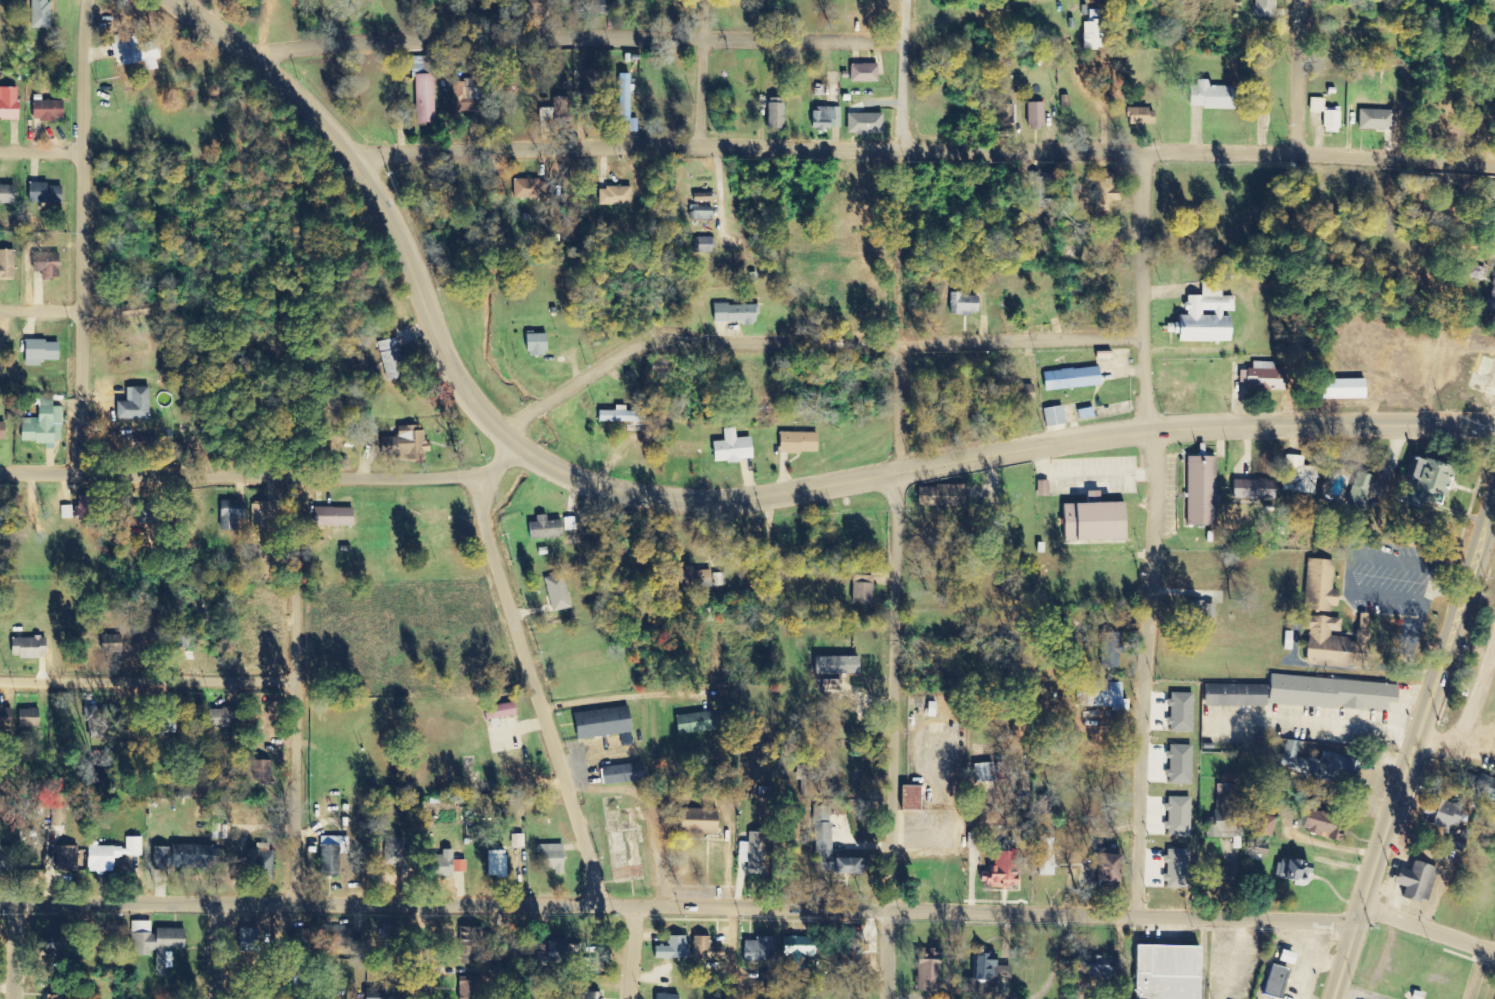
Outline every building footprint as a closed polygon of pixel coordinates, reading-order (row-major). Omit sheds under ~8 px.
[(52,0),(34,0),(33,29),(52,29),(52,0)] [(1273,0),(1253,0),(1252,17),(1272,18),(1273,0)] [(1099,10),(1087,10),(1087,23),(1080,23),(1080,50),(1100,50),(1099,10)] [(125,67),(145,63),(147,72),(159,70),(157,60),(163,59),(159,41),(139,45),(138,37),(130,39),(129,34),(112,37),(116,59),(123,58),(125,67)] [(416,57),(417,125),(437,124),(435,57),(416,57)] [(847,64),(847,82),(875,82),(875,64),(847,64)] [(585,124),(603,123),(602,101),(594,102),(593,86),(597,85),(597,70),(584,71),(585,124)] [(632,120),(633,75),(620,75),(619,123),(633,123),(632,132),(639,132),(639,120),(632,120)] [(1231,109),(1232,86),(1208,85),(1208,80),(1195,80),(1195,86),(1186,86),(1186,108),(1231,109)] [(483,89),(472,88),(462,88),(462,97),(458,97),(458,112),(482,113),(483,89)] [(20,120),(20,89),(0,89),(0,120),(20,120)] [(540,121),(556,121),(556,126),(570,126),(571,98),(554,98),(554,109),(540,109),(540,121)] [(1322,98),(1308,98),(1307,113),(1321,114),(1321,132),(1336,133),(1337,111),(1322,110),(1322,98)] [(66,121),(65,101),(34,102),(34,122),(66,121)] [(1042,103),(1026,102),(1025,130),(1041,130),(1042,103)] [(765,129),(783,129),(782,103),(765,103),(765,129)] [(1012,126),(1012,104),(993,103),(993,126),(1012,126)] [(839,107),(811,107),(810,128),(838,129),(839,107)] [(1153,109),(1126,108),(1126,124),(1152,125),(1153,109)] [(1392,130),(1392,111),(1357,110),(1356,129),(1392,130)] [(879,113),(844,113),(844,133),(879,133),(879,113)] [(516,199),(547,199),(546,180),(515,181),(516,199)] [(50,184),(32,184),(31,204),(50,204),(50,184)] [(17,205),(18,186),(0,186),(0,205),(17,205)] [(601,206),(633,207),(633,189),(602,188),(601,206)] [(712,201),(712,193),(690,194),(690,202),(712,201)] [(710,206),(687,206),(687,220),(709,220),(710,206)] [(693,238),(694,254),(712,253),(712,237),(693,238)] [(0,251),(0,280),(16,281),(16,251),(0,251)] [(61,254),(35,255),(35,273),(44,273),(44,281),(62,280),(61,254)] [(1484,311),(1494,315),(1494,272),(1484,311)] [(1225,341),(1225,313),(1231,313),(1231,296),(1219,296),(1219,282),(1199,282),(1199,295),(1184,295),(1184,307),(1182,307),(1183,315),(1174,315),(1174,324),(1171,324),(1171,341),(1225,341)] [(949,314),(976,315),(977,295),(950,294),(949,314)] [(756,304),(710,305),(710,322),(742,322),(742,324),(756,324),(756,304)] [(522,334),(522,356),(544,355),(544,334),(522,334)] [(407,378),(398,339),(378,343),(388,383),(407,378)] [(42,361),(62,362),(62,342),(28,341),(27,367),(42,367),(42,361)] [(1270,362),(1251,362),(1250,370),(1237,369),(1237,382),(1247,383),(1247,391),(1269,391),(1270,362)] [(1040,372),(1042,390),(1098,386),(1097,368),(1040,372)] [(1362,399),(1361,379),(1319,380),(1319,399),(1362,399)] [(152,421),(151,388),(129,389),(129,403),(118,403),(118,421),(152,421)] [(22,419),(23,444),(63,443),(62,407),(54,408),(53,396),(40,396),(41,419),(22,419)] [(595,410),(594,422),(628,423),(628,428),(645,428),(645,410),(622,410),(623,406),(612,406),(611,411),(595,410)] [(1062,407),(1043,408),(1043,426),(1063,425),(1062,407)] [(1093,417),(1091,407),(1075,410),(1077,420),(1093,417)] [(7,443),(7,433),(11,433),(11,423),(0,423),(0,443),(7,443)] [(411,457),(411,461),(425,461),(425,453),(433,453),(433,444),(427,444),(426,432),(419,432),(419,427),(401,427),(401,438),(386,438),(387,457),(411,457)] [(748,438),(734,438),(733,428),(721,429),(722,442),(708,442),(709,462),(749,461),(748,438)] [(814,454),(814,433),(776,432),(776,453),(814,454)] [(134,451),(158,450),(157,438),(133,439),(134,451)] [(1302,456),(1282,455),(1280,492),(1312,493),(1313,467),(1301,466),(1302,456)] [(1430,503),(1441,466),(1407,456),(1398,487),(1397,487),(1393,500),(1418,508),(1420,499),(1430,503)] [(1213,526),(1214,457),(1184,457),(1183,525),(1213,526)] [(1252,460),(1237,460),(1236,480),(1231,480),(1231,499),(1274,499),(1274,479),(1251,479),(1252,460)] [(1348,506),(1365,508),(1369,475),(1352,473),(1348,506)] [(915,485),(914,505),(962,507),(963,487),(915,485)] [(1120,540),(1120,502),(1097,502),(1097,491),(1083,491),(1083,503),(1058,504),(1058,541),(1120,540)] [(99,497),(81,497),(80,507),(77,507),(77,522),(98,522),(99,497)] [(223,503),(223,532),(240,532),(240,520),(249,520),(249,503),(223,503)] [(254,504),(253,534),(272,534),(272,519),(279,519),(279,504),(254,504)] [(73,506),(62,507),(63,520),(74,519),(73,506)] [(357,528),(357,509),(317,509),(317,528),(357,528)] [(525,523),(525,539),(561,538),(560,520),(543,521),(543,515),(532,515),(533,523),(525,523)] [(1305,559),(1300,610),(1326,612),(1327,607),(1334,608),(1335,590),(1330,590),(1332,561),(1305,559)] [(709,587),(709,570),(681,571),(682,588),(709,587)] [(568,608),(560,574),(542,578),(549,612),(568,608)] [(713,574),(713,587),(724,586),(724,574),(713,574)] [(871,576),(850,575),(849,603),(870,604),(871,576)] [(1212,603),(1181,600),(1179,616),(1210,620),(1212,603)] [(1299,616),(1298,629),(1305,630),(1304,641),(1302,641),(1300,664),(1342,669),(1343,665),(1362,667),(1366,632),(1363,632),(1365,615),(1357,614),(1355,630),(1353,629),(1351,642),(1346,641),(1346,638),(1327,636),(1327,631),(1336,632),(1337,620),(1299,616)] [(192,648),(192,629),(172,629),(172,649),(192,648)] [(1098,668),(1119,668),(1120,643),(1117,643),(1117,633),(1100,633),(1098,668)] [(15,638),(15,658),(49,658),(49,638),(15,638)] [(855,657),(815,657),(815,665),(810,666),(810,675),(855,674),(855,657)] [(1393,703),(1394,683),(1267,676),(1265,704),(1381,711),(1382,703),(1393,703)] [(839,680),(820,680),(820,692),(839,692),(839,680)] [(1125,709),(1125,700),(1118,700),(1118,683),(1070,682),(1069,708),(1125,709)] [(1262,707),(1263,685),(1201,684),(1201,706),(1262,707)] [(1190,732),(1191,694),(1168,693),(1166,732),(1190,732)] [(932,703),(925,702),(924,717),(931,718),(932,703)] [(481,706),(482,721),(488,720),(489,726),(495,726),(495,717),(514,716),(513,704),(481,706)] [(630,733),(627,706),(571,714),(572,723),(569,723),(571,740),(630,733)] [(86,723),(89,723),(89,737),(110,738),(110,708),(86,708),(86,723)] [(42,709),(20,710),(21,728),(42,727),(42,709)] [(243,709),(208,709),(208,728),(243,728),(243,709)] [(672,715),(673,733),(714,731),(713,713),(672,715)] [(162,732),(178,733),(178,725),(162,724),(162,732)] [(1348,759),(1319,751),(1316,763),(1294,757),(1298,743),(1284,739),(1276,767),(1340,785),(1348,759)] [(1189,745),(1167,745),(1166,784),(1188,785),(1189,745)] [(273,781),(272,760),(255,761),(255,781),(273,781)] [(971,783),(992,782),(991,763),(970,764),(971,783)] [(598,766),(599,783),(642,782),(641,765),(598,766)] [(799,790),(809,790),(809,766),(793,765),(792,781),(799,781),(799,790)] [(1476,776),(1471,796),(1494,802),(1494,781),(1476,776)] [(1227,799),(1227,784),(1215,784),(1215,799),(1227,799)] [(916,810),(916,786),(898,786),(899,811),(916,810)] [(1188,798),(1165,797),(1164,837),(1187,837),(1188,798)] [(1453,829),(1457,805),(1428,801),(1425,825),(1453,829)] [(828,858),(829,807),(812,806),(810,873),(854,874),(854,859),(828,858)] [(715,810),(676,811),(676,834),(715,833),(715,810)] [(1335,841),(1340,822),(1300,812),(1295,831),(1335,841)] [(1240,816),(1209,815),(1209,821),(1204,821),(1204,837),(1239,838),(1240,816)] [(1251,835),(1269,836),(1271,818),(1253,816),(1251,835)] [(509,848),(521,848),(521,834),(508,834),(509,848)] [(1443,849),(1461,854),(1465,839),(1446,834),(1443,849)] [(144,838),(128,837),(127,847),(90,847),(90,873),(117,873),(117,856),(143,857),(144,838)] [(343,854),(350,854),(350,838),(321,837),(320,874),(342,874),(343,854)] [(1050,876),(1051,838),(1036,838),(1035,876),(1050,876)] [(744,862),(744,873),(761,874),(762,843),(736,842),(736,862),(744,862)] [(274,844),(258,844),(257,851),(250,851),(250,875),(273,875),(274,844)] [(155,845),(155,868),(218,870),(219,847),(155,845)] [(561,874),(561,845),(537,845),(537,868),(551,868),(551,874),(561,874)] [(80,847),(57,846),(57,872),(80,872),(80,847)] [(427,872),(463,873),(464,860),(451,860),(452,850),(438,850),(438,856),(428,856),(427,872)] [(1186,890),(1187,850),(1163,850),(1162,889),(1186,890)] [(15,871),(15,851),(0,852),(0,871),(15,871)] [(505,851),(485,851),(484,877),(505,878),(505,851)] [(992,851),(992,867),(985,867),(985,876),(976,876),(976,883),(987,883),(987,889),(1015,889),(1015,851),(992,851)] [(1091,881),(1102,881),(1102,889),(1117,890),(1118,853),(1092,852),(1091,881)] [(1273,878),(1302,882),(1305,863),(1276,859),(1273,878)] [(1435,869),(1410,861),(1407,872),(1394,868),(1389,883),(1402,887),(1399,897),(1424,905),(1435,869)] [(190,930),(152,931),(152,922),(132,922),(133,955),(158,955),(158,975),(169,975),(169,969),(174,968),(174,951),(190,950),(190,930)] [(398,942),(399,929),(381,927),(380,940),(398,942)] [(456,965),(480,965),(481,928),(457,928),(456,965)] [(262,953),(263,930),(242,929),(241,952),(262,953)] [(46,944),(67,944),(66,930),(46,930),(46,944)] [(685,959),(685,950),(683,950),(683,937),(665,937),(665,946),(650,946),(650,959),(685,959)] [(709,937),(691,937),(691,960),(721,960),(721,947),(708,947),(709,937)] [(810,957),(810,938),(779,937),(778,956),(784,956),(784,968),(801,969),(802,956),(810,957)] [(739,939),(739,960),(773,960),(773,939),(739,939)] [(579,963),(580,944),(540,943),(540,962),(579,963)] [(1131,945),(1130,998),(1192,998),(1194,947),(1131,945)] [(969,981),(980,981),(979,988),(995,988),(995,977),(1007,978),(1007,967),(990,966),(991,955),(969,954),(969,981)] [(1070,976),(1103,977),(1104,955),(1071,954),(1070,976)] [(913,957),(912,992),(935,993),(936,958),(913,957)] [(1274,998),(1276,998),(1284,969),(1267,964),(1259,995),(1274,998)] [(455,998),(480,998),(481,982),(454,981),(453,998),(455,998)] [(71,985),(50,985),(50,998),(72,998),(71,985)]
